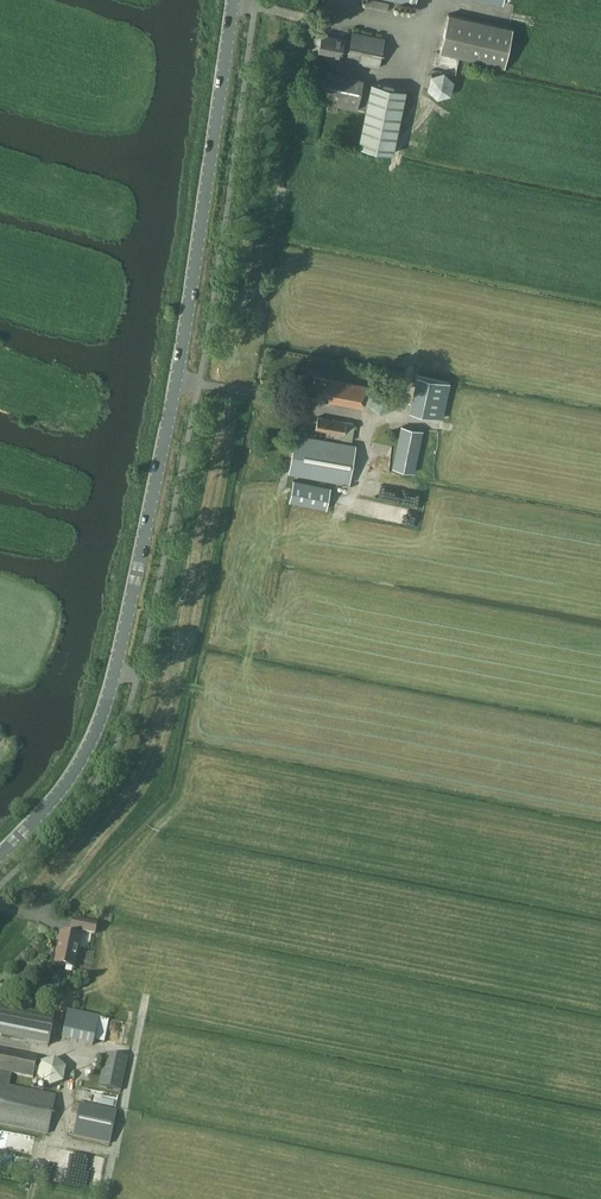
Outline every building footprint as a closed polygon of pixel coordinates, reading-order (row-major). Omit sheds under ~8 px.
[(506,65),(514,27),(447,13),(439,50),(506,65)] [(377,66),(383,38),(351,31),(349,39),(321,33),(317,50),(331,53),(330,57),(377,66)] [(325,83),(324,86),(360,95),(363,78),(328,69),(328,71),(325,83)] [(427,88),(437,97),(449,93),(452,80),(443,72),(430,75),(427,88)] [(357,145),(391,152),(392,152),(405,90),(370,82),(357,145)] [(390,407),(392,395),(382,387),(370,391),(364,389),(365,385),(329,378),(329,379),(309,375),(305,395),(325,399),(361,406),(361,403),(368,404),(377,412),(390,407)] [(441,418),(448,384),(416,377),(409,412),(441,418)] [(342,438),(345,421),(318,415),(315,427),(326,429),(325,435),(342,438)] [(352,436),(356,421),(348,419),(344,434),(352,436)] [(413,470),(422,430),(402,425),(393,466),(413,470)] [(288,471),(348,482),(355,444),(295,433),(288,471)] [(326,508),(330,487),(293,480),(289,500),(326,508)] [(93,933),(95,924),(72,919),(70,928),(71,929),(70,934),(59,932),(53,964),(73,968),(80,930),(93,933)] [(30,1010),(32,1001),(24,1000),(22,1008),(30,1010)] [(48,1045),(54,1017),(0,1006),(0,1035),(48,1045)] [(98,1016),(82,1013),(68,1010),(62,1038),(93,1044),(98,1016)] [(48,1132),(56,1095),(9,1086),(12,1073),(33,1077),(37,1057),(0,1050),(0,1123),(48,1132)] [(121,1090),(127,1057),(106,1053),(99,1085),(121,1090)] [(38,1061),(42,1079),(48,1078),(49,1085),(66,1081),(61,1055),(38,1061)] [(110,1143),(116,1111),(80,1104),(74,1135),(110,1143)]
